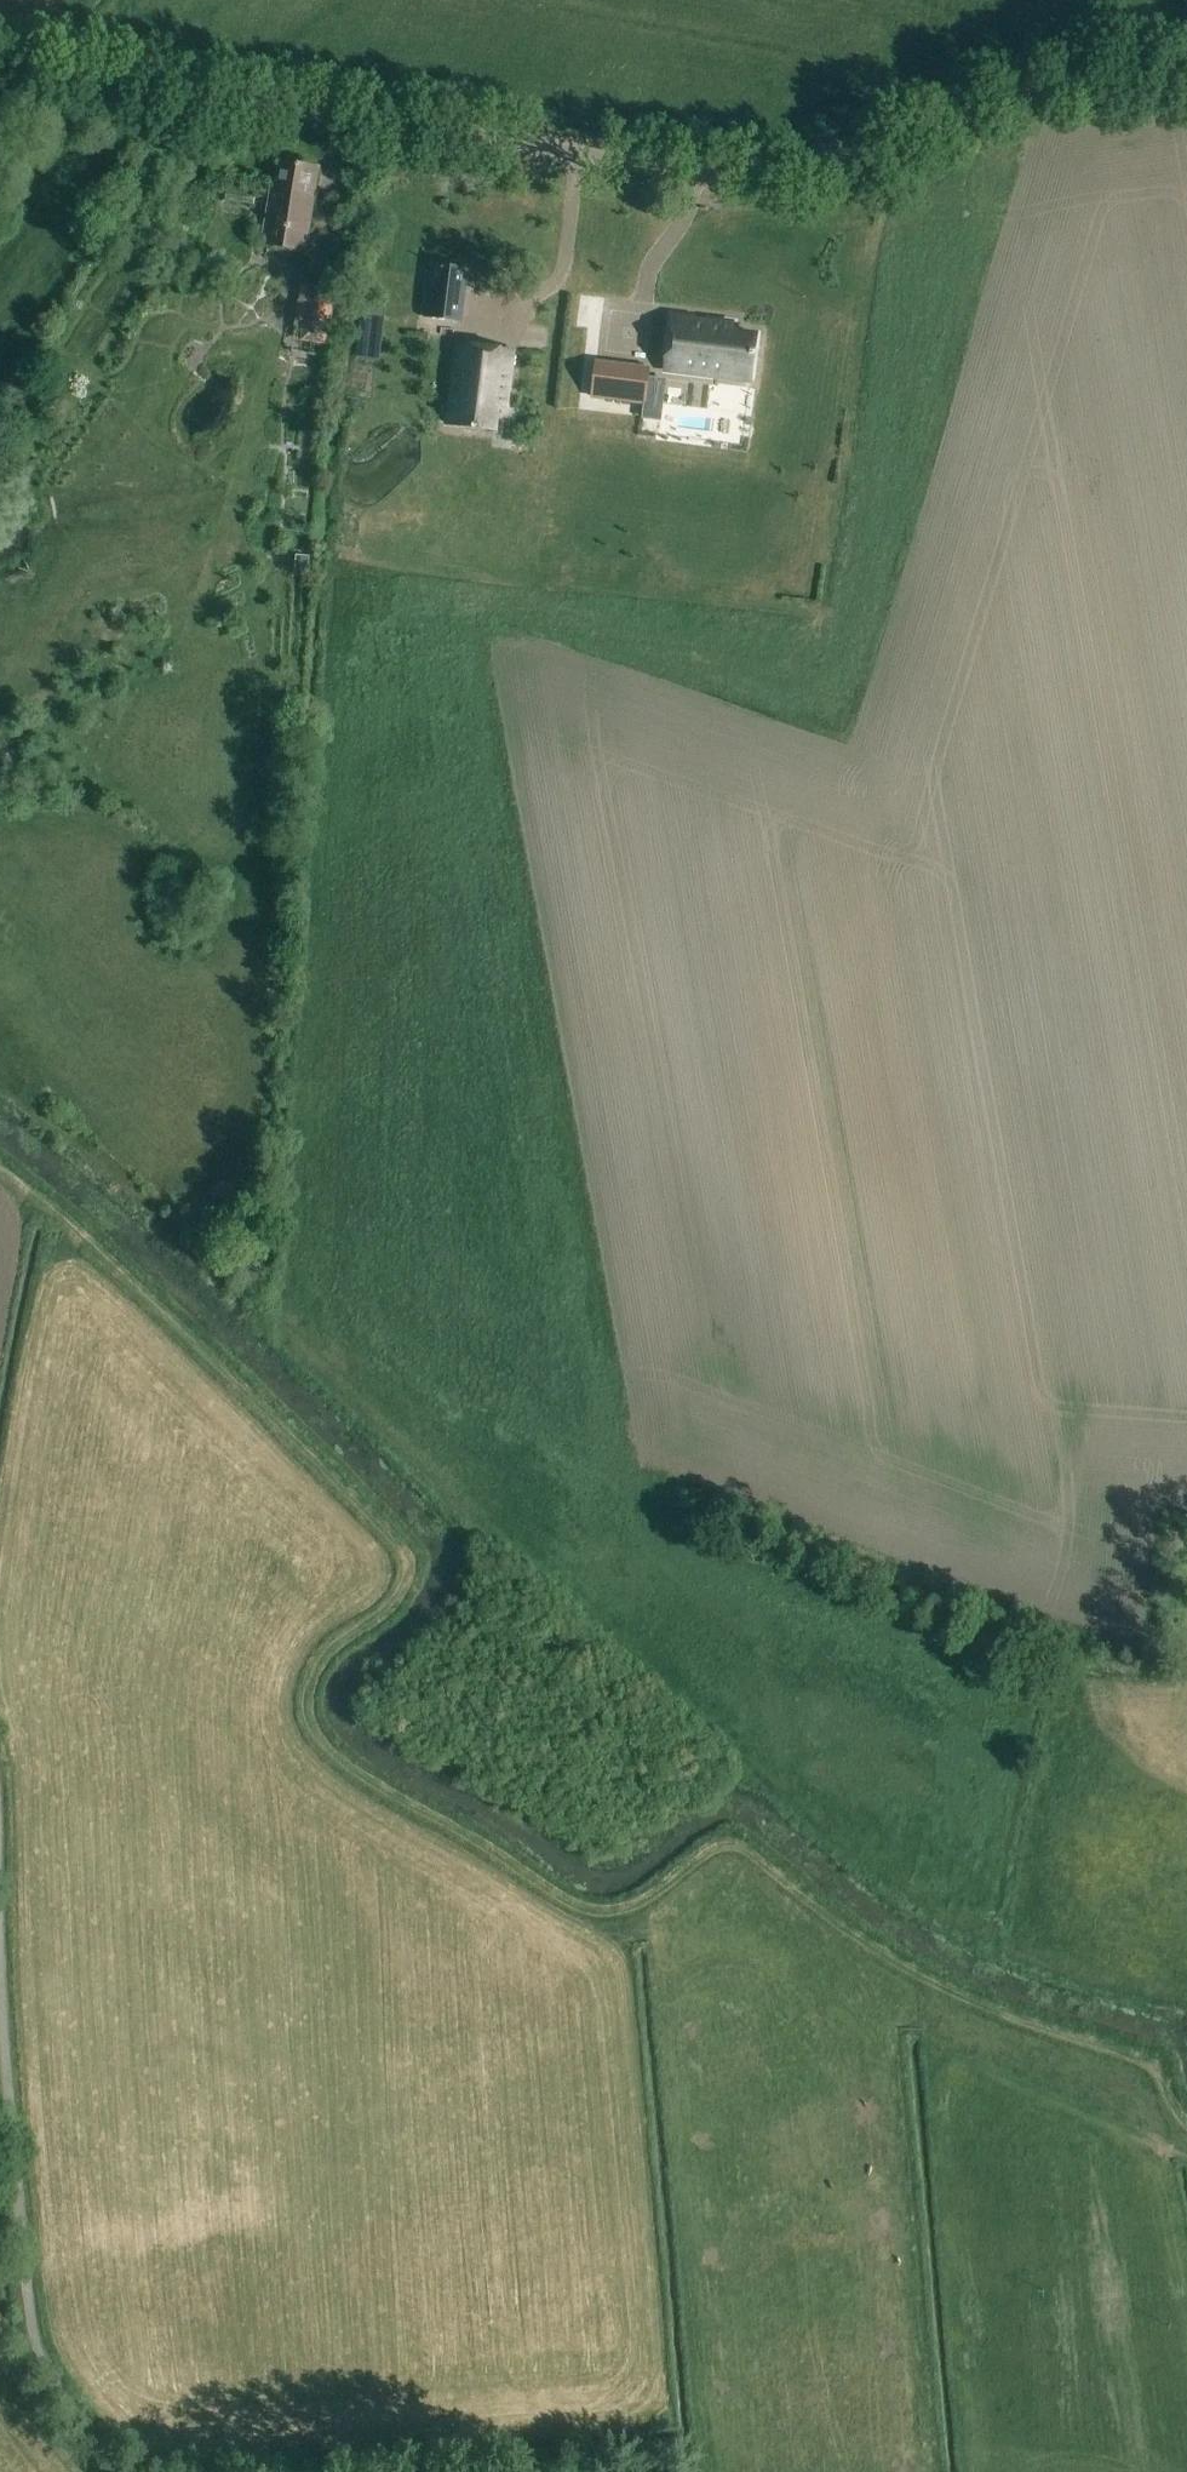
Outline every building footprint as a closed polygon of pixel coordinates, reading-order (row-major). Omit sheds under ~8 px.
[(262,244),(305,251),(318,167),(278,161),(273,194),(270,193),(262,244)] [(461,324),(467,269),(434,265),(432,285),(428,285),(424,319),(461,324)] [(303,340),(325,343),(333,290),(311,287),(303,340)] [(671,317),(665,372),(751,382),(756,336),(731,333),(732,324),(706,321),(705,324),(695,323),(695,320),(671,317)] [(360,327),(358,347),(379,349),(382,330),(360,327)] [(506,409),(513,353),(457,346),(447,425),(494,431),(497,408),(506,409)] [(650,370),(596,363),(592,398),(645,405),(650,370)] [(297,556),(295,573),(308,575),(309,557),(297,556)]
